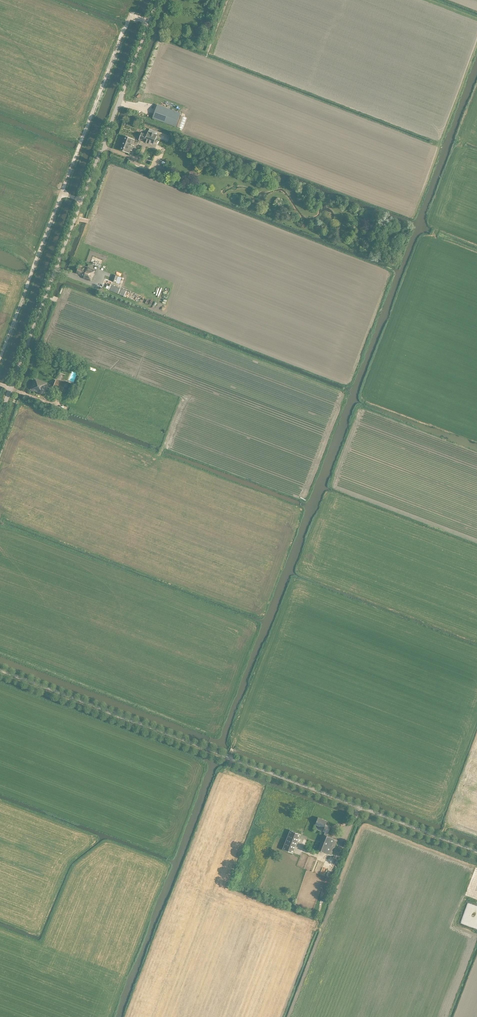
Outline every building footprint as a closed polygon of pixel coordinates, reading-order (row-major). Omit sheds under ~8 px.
[(157,104),(152,118),(176,127),(181,113),(157,104)] [(139,139),(143,140),(144,141),(144,142),(150,144),(150,143),(153,144),(157,132),(149,129),(147,134),(141,132),(139,139)] [(120,150),(129,153),(131,150),(132,151),(134,146),(132,145),(135,140),(126,136),(120,150)] [(94,273),(95,270),(88,267),(87,270),(79,266),(77,273),(84,276),(84,278),(91,281),(94,273)] [(110,290),(118,293),(120,288),(112,285),(110,290)] [(128,291),(120,288),(118,293),(126,297),(128,291)] [(35,378),(31,389),(43,394),(47,383),(35,378)] [(56,380),(53,387),(63,390),(64,388),(65,384),(56,380)] [(318,817),(315,824),(324,828),(323,831),(328,833),(331,826),(326,824),(327,821),(318,817)] [(295,849),(301,832),(290,828),(284,845),(295,849)] [(331,855),(337,842),(337,840),(324,834),(321,842),(318,850),(331,855)]
